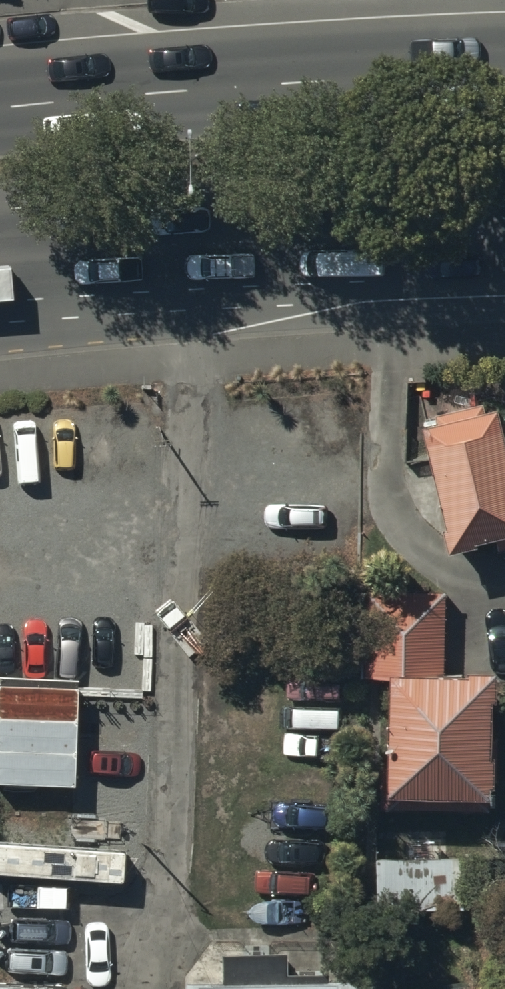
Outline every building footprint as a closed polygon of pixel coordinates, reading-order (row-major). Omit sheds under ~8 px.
[(449,570),(504,555),(504,443),(500,418),(488,421),(485,411),(436,421),(438,430),(422,433),(445,542),(443,543),(449,570)] [(390,687),(389,815),(493,815),(494,715),(497,715),(497,686),(489,686),(489,681),(463,681),(463,674),(445,674),(446,591),(401,591),(401,598),(360,598),(359,686),(390,687)] [(73,794),(73,666),(0,666),(0,793),(73,794)] [(466,858),(378,859),(378,916),(467,915),(466,858)] [(186,988),(378,988),(378,986),(288,986),(288,962),(186,962),(186,988)]
